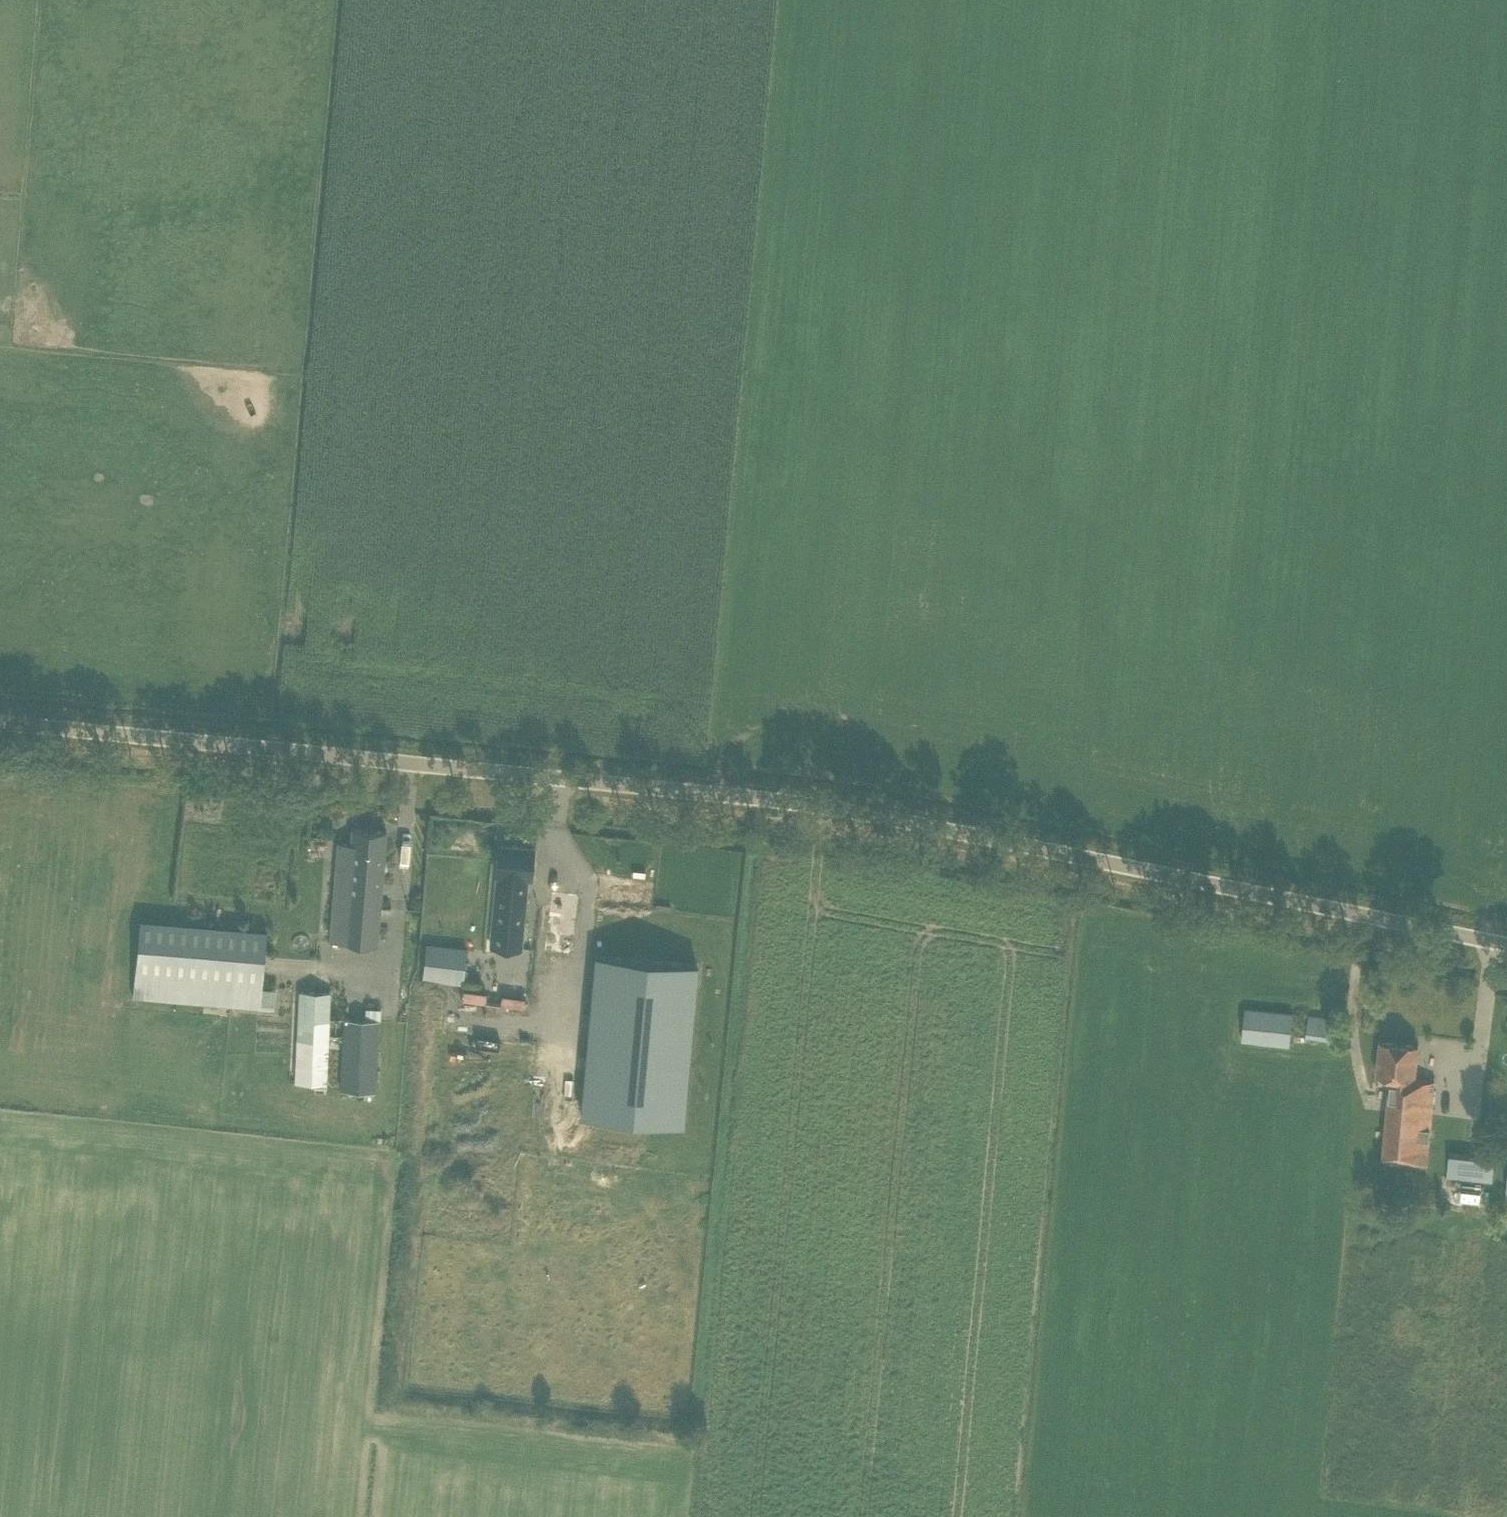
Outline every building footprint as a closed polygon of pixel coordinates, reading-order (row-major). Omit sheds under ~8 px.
[(338,843),(336,862),(329,940),(376,944),(386,831),(352,828),(351,844),(338,843)] [(533,847),(499,844),(497,844),(494,874),(497,874),(490,946),(520,948),(520,935),(526,877),(530,878),(533,847)] [(545,950),(574,952),(578,892),(549,890),(545,950)] [(138,940),(132,997),(203,1004),(260,1009),(274,1010),(276,989),(262,988),(267,931),(254,930),(187,924),(140,920),(138,940)] [(426,944),(422,979),(463,983),(467,948),(426,944)] [(596,957),(582,1116),(681,1125),(696,966),(596,957)] [(295,1082),(325,1083),(328,1083),(329,1051),(342,1051),(340,1091),(377,1091),(379,1020),(330,1019),(331,992),(298,990),(295,1082)] [(460,1024),(506,1032),(510,1006),(524,1008),(525,1001),(487,994),(465,990),(460,1024)] [(1246,1009),(1242,1041),(1290,1046),(1294,1014),(1246,1009)] [(1308,1016),(1306,1039),(1338,1042),(1340,1019),(1308,1016)] [(1425,1167),(1432,1101),(1435,1081),(1415,1078),(1418,1045),(1381,1041),(1377,1077),(1393,1079),(1383,1162),(1425,1167)] [(1494,1180),(1495,1156),(1449,1153),(1447,1178),(1494,1180)]
